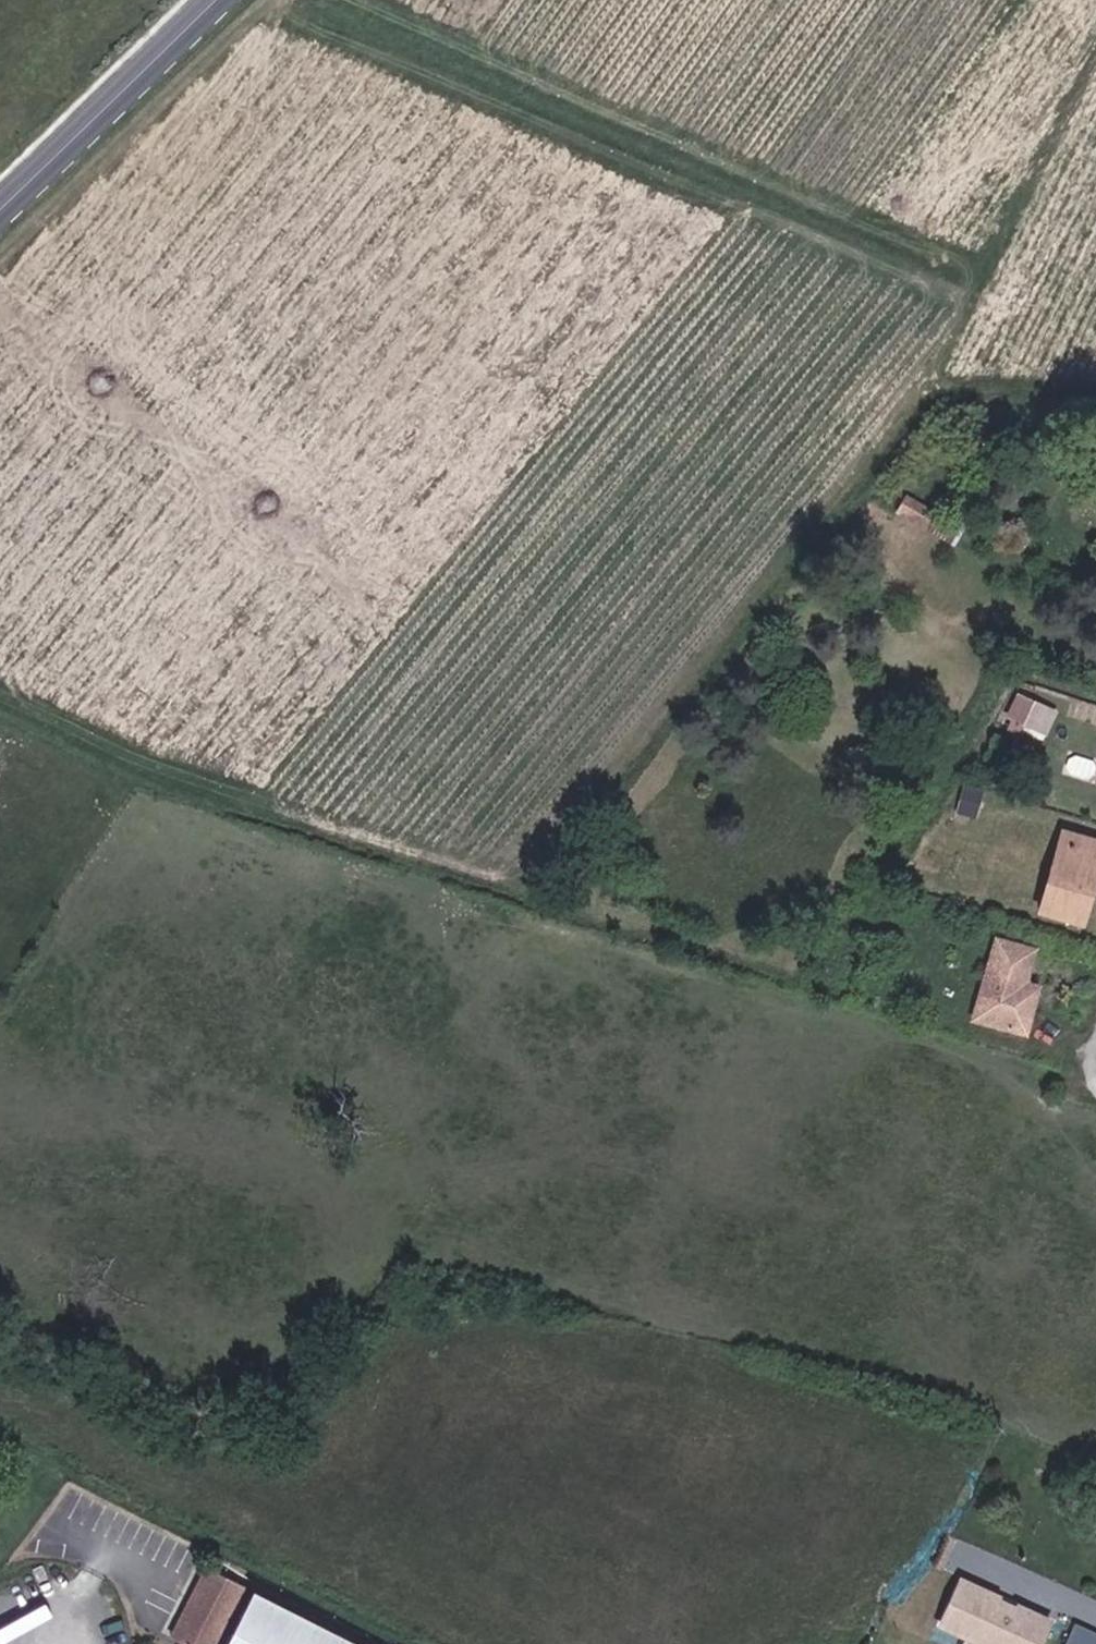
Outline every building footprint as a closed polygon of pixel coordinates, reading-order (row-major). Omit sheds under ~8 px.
[(907,497),(900,510),(951,539),(958,526),(907,497)] [(1009,720),(1024,727),(1037,701),(1022,694),(1009,720)] [(1087,838),(1063,831),(1040,912),(1083,924),(1092,894),(1087,892),(1092,874),(1095,875),(1095,859),(1082,855),(1087,838)] [(1087,838),(1082,855),(1095,859),(1095,841),(1087,838)] [(1092,894),(1095,879),(1095,875),(1092,874),(1087,892),(1092,894)] [(1026,1033),(1036,994),(1023,990),(1025,983),(1034,950),(997,940),(975,1019),(1026,1033)] [(1023,990),(1036,994),(1038,987),(1025,983),(1023,990)] [(189,1600),(196,1603),(177,1641),(183,1643),(217,1643),(245,1588),(206,1568),(189,1600)] [(1059,1618),(966,1572),(940,1623),(967,1637),(964,1643),(1046,1643),(1059,1618)] [(253,1592),(228,1643),(358,1643),(253,1592)] [(170,1637),(177,1641),(196,1603),(189,1600),(170,1637)] [(1078,1620),(1066,1643),(1095,1643),(1095,1629),(1078,1620)]
